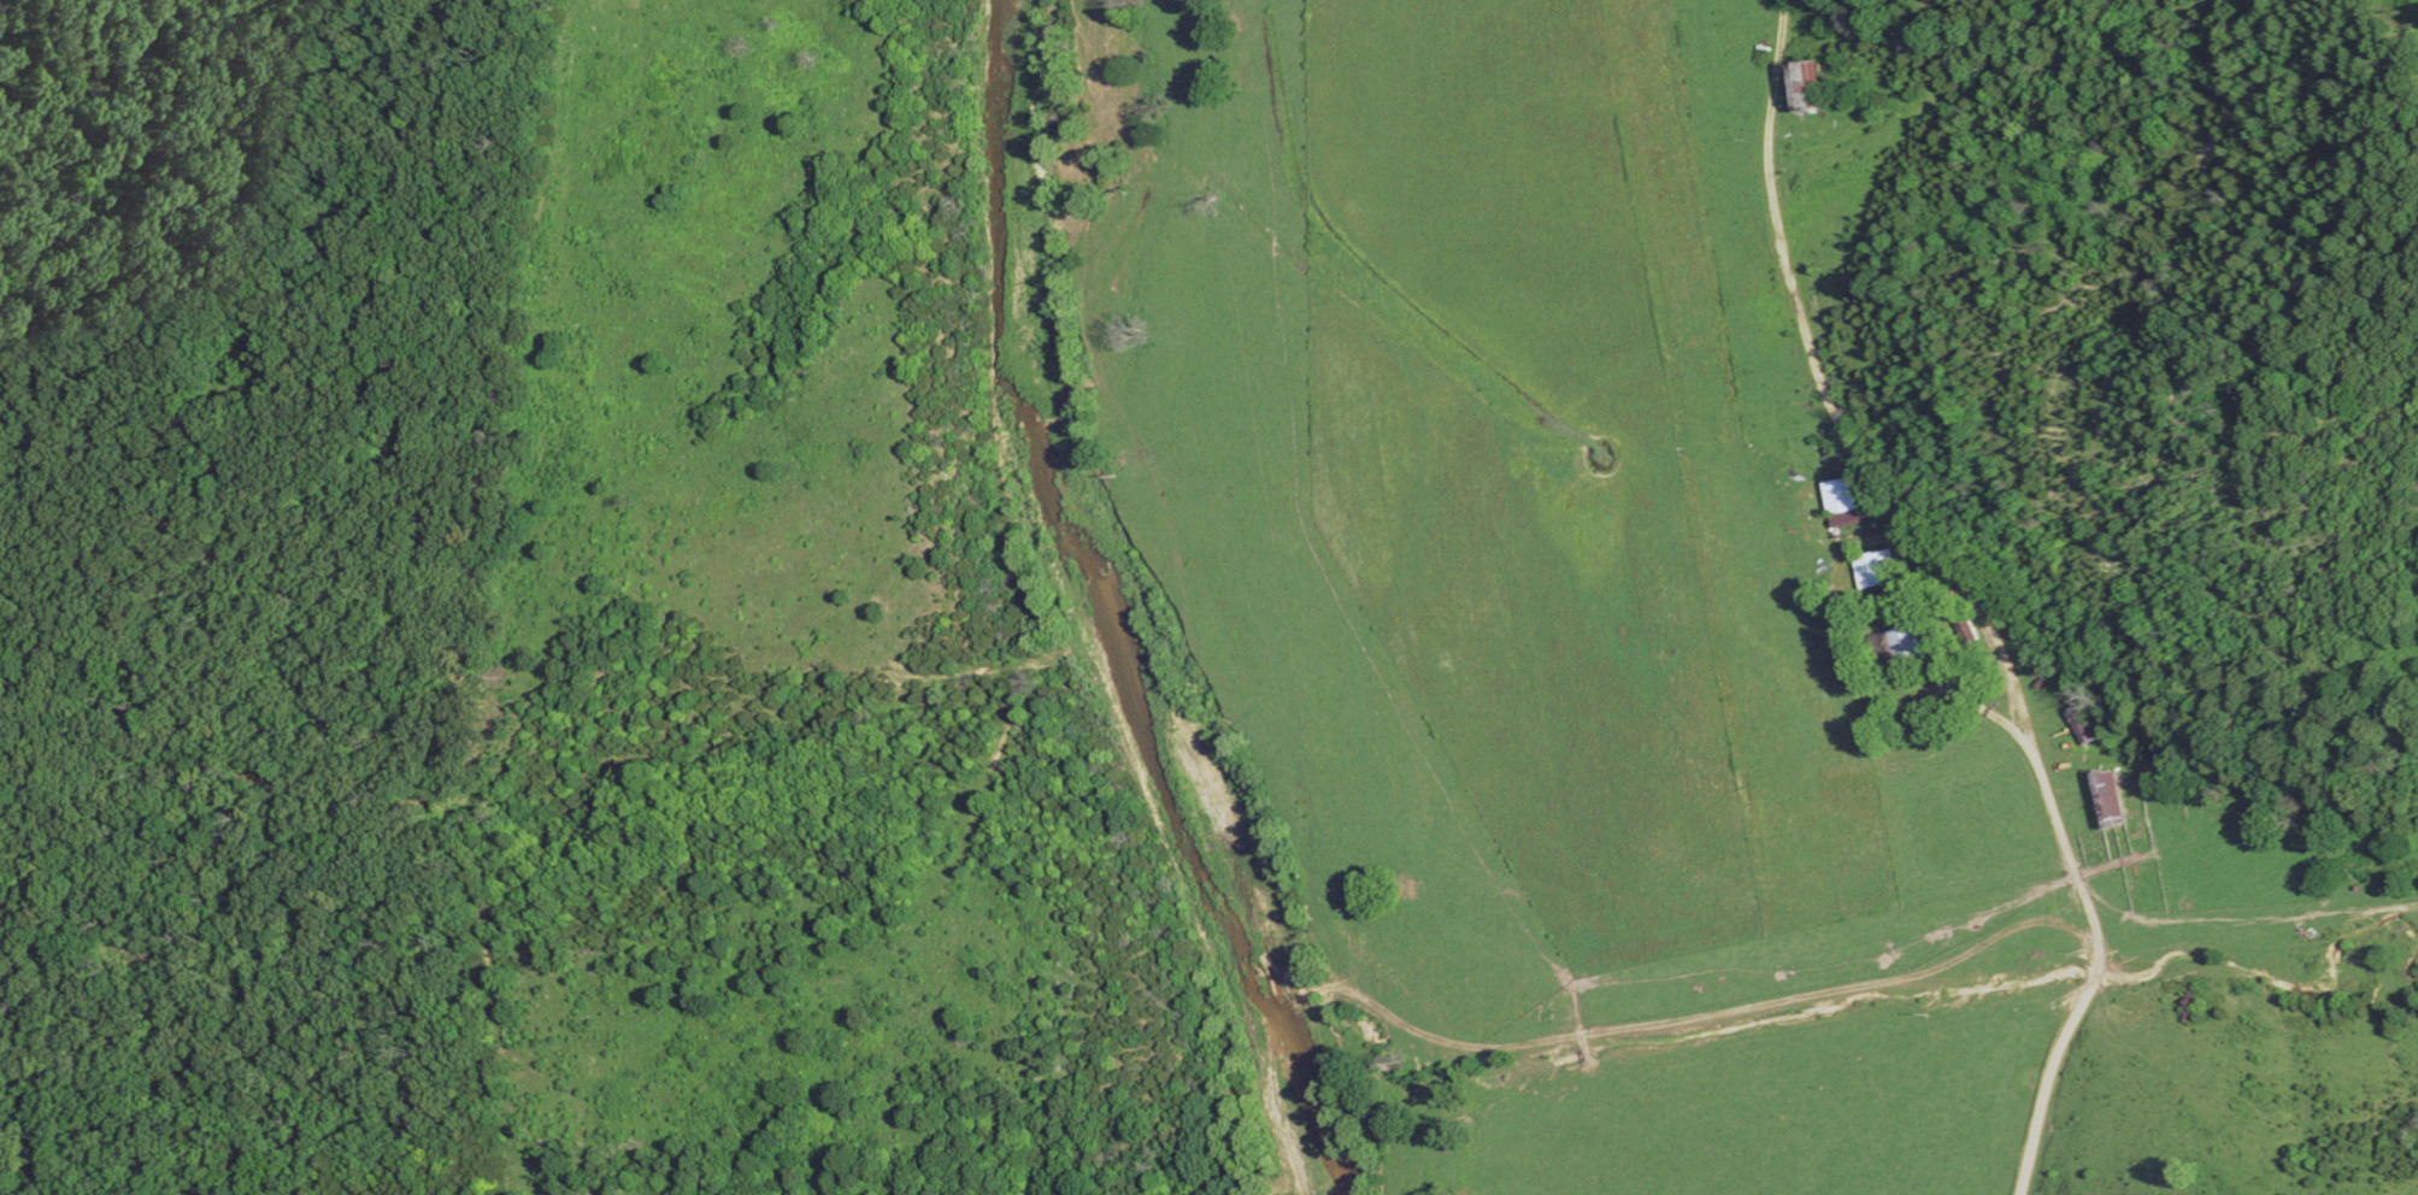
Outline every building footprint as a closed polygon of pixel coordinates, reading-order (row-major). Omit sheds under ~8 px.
[(1833,480),(1836,514),(1869,510),(1865,477),(1833,480)] [(1870,589),(1905,581),(1898,548),(1863,556),(1870,589)]
